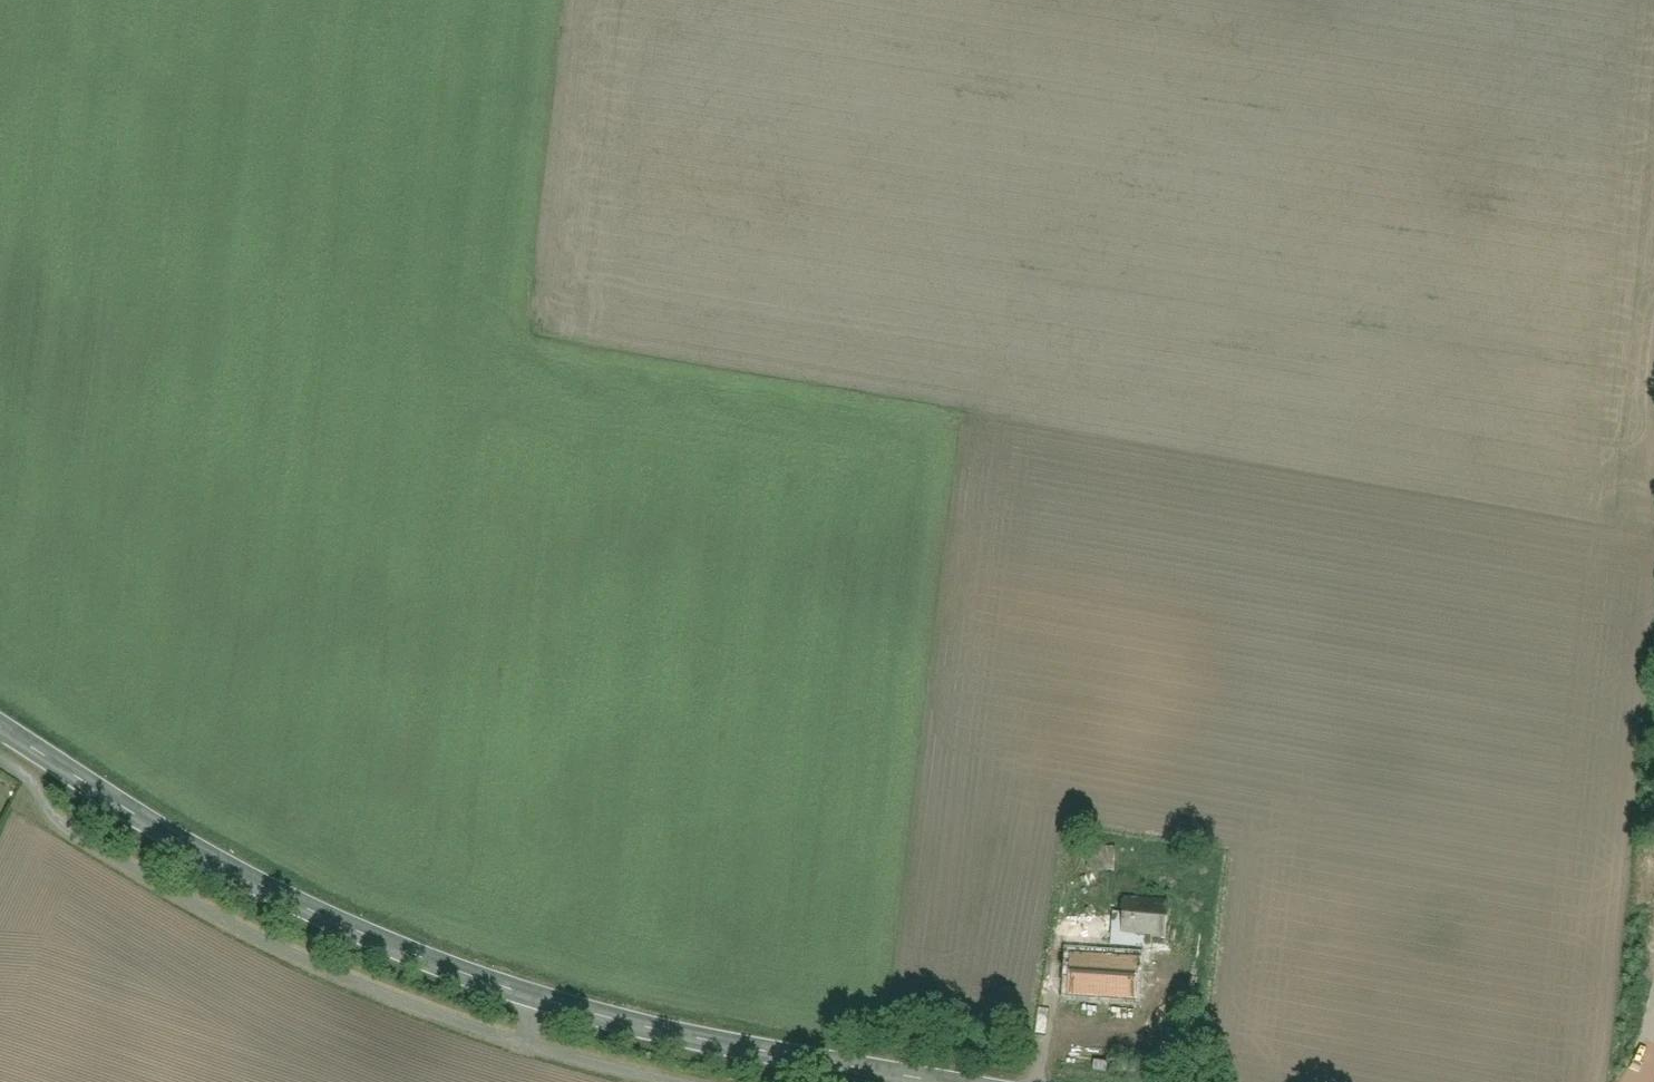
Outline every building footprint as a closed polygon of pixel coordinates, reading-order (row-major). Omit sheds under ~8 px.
[(1163,904),(1117,899),(1115,922),(1099,921),(1094,962),(1070,959),(1065,999),(1136,1007),(1144,942),(1158,943),(1163,904)]
